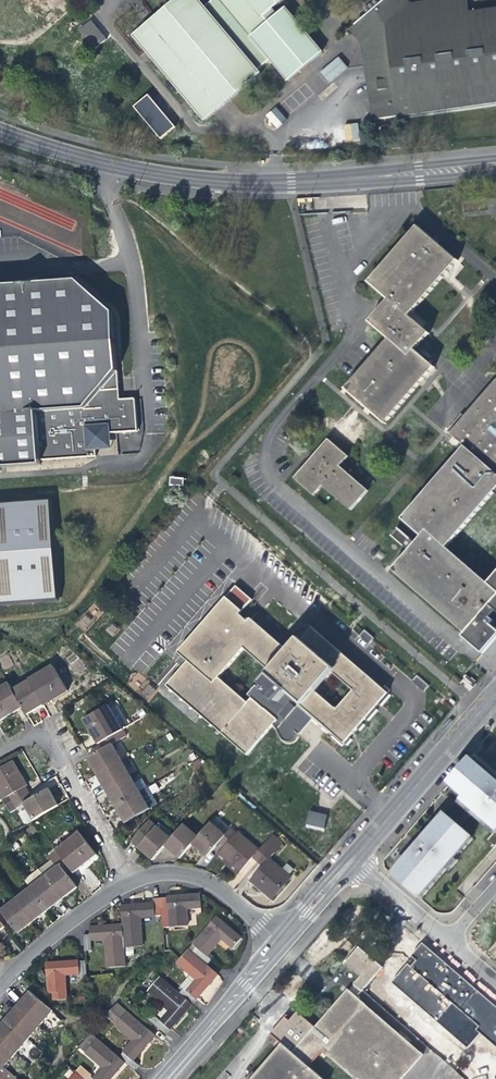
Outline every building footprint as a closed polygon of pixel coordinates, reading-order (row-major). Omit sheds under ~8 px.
[(284,9),(276,16),(270,9),(282,0),(213,0),(203,8),(196,0),(176,0),(132,36),(203,122),(259,76),(255,71),(269,60),(287,82),(321,54),(284,9)] [(355,38),(360,43),(371,119),(495,102),(495,6),(467,10),(466,0),(422,0),(408,2),(406,0),(381,0),(347,29),(355,38)] [(90,19),(76,31),(92,50),(106,39),(90,19)] [(338,56),(319,71),(329,83),(347,67),(338,56)] [(148,94),(132,107),(159,139),(174,126),(148,94)] [(276,129),(287,119),(275,106),(265,116),(276,129)] [(344,124),(345,141),(359,140),(357,123),(344,124)] [(384,423),(433,368),(414,351),(428,333),(408,317),(456,261),(417,226),(368,283),(388,299),(369,322),(388,339),(345,389),(384,423)] [(29,465),(29,461),(85,456),(84,446),(96,445),(95,433),(125,430),(123,398),(107,399),(100,312),(61,280),(0,286),(0,468),(29,465)] [(470,639),(467,642),(481,654),(495,637),(495,631),(490,626),(494,622),(490,618),(493,615),(495,612),(495,613),(495,579),(494,579),(493,579),(491,581),(488,584),(487,583),(446,548),(494,492),(495,494),(495,380),(449,434),(464,447),(402,519),(421,536),(415,543),(399,529),(392,537),(409,551),(392,570),(470,639)] [(349,510),(367,491),(339,466),(347,457),(327,439),(293,478),(313,496),(322,486),(349,510)] [(171,487),(184,487),(184,478),(172,478),(171,487)] [(0,504),(0,604),(50,599),(40,501),(0,504)] [(487,583),(488,584),(491,581),(493,579),(494,579),(495,579),(495,573),(487,583)] [(378,703),(381,706),(390,695),(387,693),(390,690),(384,685),(381,688),(312,627),(290,653),(251,618),(248,621),(239,614),(251,599),(235,585),(178,652),(187,661),(166,686),(246,755),(282,714),(292,703),(302,712),(305,709),(308,712),(306,715),(317,725),(320,722),(323,725),(321,728),(327,733),(329,730),(333,734),(331,736),(341,746),(344,743),(347,746),(352,739),(349,737),(357,728),(360,731),(365,725),(362,722),(365,718),(369,721),(378,710),(375,707),(378,703)] [(364,630),(359,636),(368,644),(374,638),(364,630)] [(54,666),(30,681),(44,705),(52,701),(56,698),(68,691),(54,666)] [(469,691),(475,683),(474,682),(475,681),(471,677),(469,679),(466,676),(460,683),(469,691)] [(30,681),(13,690),(23,707),(28,715),(37,710),(44,705),(30,681)] [(139,693),(149,701),(157,690),(147,682),(139,693)] [(0,688),(0,705),(7,717),(16,712),(23,707),(13,690),(9,683),(0,688)] [(98,744),(100,742),(123,730),(108,705),(84,720),(91,732),(98,744)] [(451,721),(448,719),(441,728),(444,730),(451,721)] [(100,742),(104,749),(112,744),(126,735),(123,730),(100,742)] [(122,760),(112,744),(104,749),(90,757),(87,758),(92,768),(97,774),(122,760)] [(25,786),(27,785),(21,775),(13,760),(0,768),(0,796),(2,800),(25,786)] [(102,784),(106,791),(131,776),(122,760),(97,774),(102,784)] [(481,766),(479,767),(474,762),(467,771),(463,768),(460,771),(449,783),(465,796),(463,799),(495,827),(495,779),(481,766)] [(140,792),(131,776),(106,791),(111,800),(116,807),(140,792)] [(28,792),(25,786),(2,800),(6,806),(28,792)] [(48,788),(31,798),(23,803),(24,805),(33,820),(58,806),(53,797),(48,788)] [(24,805),(23,803),(31,798),(28,792),(6,806),(11,813),(24,805)] [(150,808),(140,792),(116,807),(120,815),(125,823),(150,808)] [(310,810),(307,823),(325,828),(329,814),(310,810)] [(459,846),(469,834),(448,816),(437,829),(433,826),(428,832),(421,840),(422,841),(414,850),(413,849),(400,864),(404,867),(399,873),(407,880),(405,883),(418,894),(431,878),(434,881),(462,850),(459,846)] [(153,861),(165,847),(172,839),(150,820),(131,842),(142,852),(153,861)] [(220,843),(226,835),(211,822),(199,837),(192,845),(200,851),(207,858),(220,843)] [(180,859),(192,845),(199,837),(184,824),(172,839),(165,847),(172,853),(180,859)] [(226,835),(220,843),(225,847),(236,833),(231,829),(226,835)] [(252,857),(259,850),(238,831),(236,833),(225,847),(219,853),(240,871),(252,857)] [(79,833),(57,850),(71,869),(75,873),(87,863),(97,855),(79,833)] [(258,862),(262,866),(269,858),(282,844),(277,840),(270,849),(258,862)] [(259,850),(252,857),(258,862),(270,849),(264,844),(259,850)] [(59,864),(66,872),(71,869),(57,850),(49,856),(56,866),(59,864)] [(238,874),(240,871),(219,853),(217,856),(228,865),(238,874)] [(269,858),(262,866),(250,880),(262,891),(271,899),(291,877),(269,858)] [(78,887),(66,872),(59,864),(56,866),(45,877),(63,899),(70,893),(78,887)] [(55,905),(63,899),(45,877),(31,888),(48,910),(55,905)] [(41,916),(48,910),(31,888),(16,899),(34,922),(41,916)] [(178,897),(161,898),(162,915),(163,928),(187,926),(186,909),(201,908),(200,895),(178,897)] [(154,904),(155,916),(162,915),(161,898),(154,899),(154,904)] [(1,911),(7,919),(19,933),(26,928),(34,922),(16,899),(1,911)] [(155,916),(154,904),(139,906),(122,907),(123,926),(125,948),(142,947),(141,917),(155,916)] [(216,917),(193,945),(206,956),(222,939),(233,949),(241,939),(227,927),(216,917)] [(90,928),(90,935),(91,940),(105,939),(107,968),(126,967),(125,956),(125,948),(123,926),(109,927),(90,928)] [(206,956),(193,945),(189,949),(207,965),(211,960),(206,956)] [(358,946),(344,963),(348,967),(359,976),(353,984),(362,992),(382,967),(358,946)] [(196,979),(186,991),(197,999),(208,986),(218,974),(207,965),(189,949),(180,960),(177,963),(196,979)] [(387,971),(437,1015),(453,996),(404,952),(387,971)] [(65,975),(81,974),(80,961),(59,963),(46,964),(49,994),(67,992),(65,975)] [(171,1010),(161,1022),(170,1029),(183,1014),(192,1005),(179,993),(163,980),(160,978),(149,991),(171,1010)] [(197,999),(186,991),(183,988),(179,993),(192,1005),(197,999)] [(358,1078),(401,1078),(422,1054),(347,989),(314,1026),(297,1011),(289,1020),(284,1016),(278,1023),(269,1033),(281,1044),(250,1078),(322,1078),(308,1066),(323,1049),(358,1078)] [(24,1001),(19,1006),(40,1025),(52,1012),(31,993),(24,1001)] [(133,1041),(123,1052),(133,1060),(145,1045),(155,1035),(117,1003),(106,1017),(116,1025),(116,1026),(133,1041)] [(28,1039),(40,1025),(19,1006),(13,1013),(7,1020),(28,1039)] [(170,1029),(161,1022),(153,1015),(149,1020),(166,1035),(170,1029)] [(28,1039),(7,1020),(0,1027),(0,1028),(0,1039),(16,1053),(28,1039)] [(79,1047),(85,1052),(97,1039),(91,1034),(79,1047)] [(4,1068),(16,1053),(0,1039),(0,1064),(4,1068)] [(94,1078),(110,1078),(115,1073),(124,1062),(119,1058),(97,1039),(85,1052),(103,1068),(94,1078)] [(139,1066),(133,1060),(123,1052),(119,1058),(124,1062),(134,1071),(139,1066)] [(0,1064),(0,1073),(7,1078),(17,1078),(4,1068),(0,1064)]
